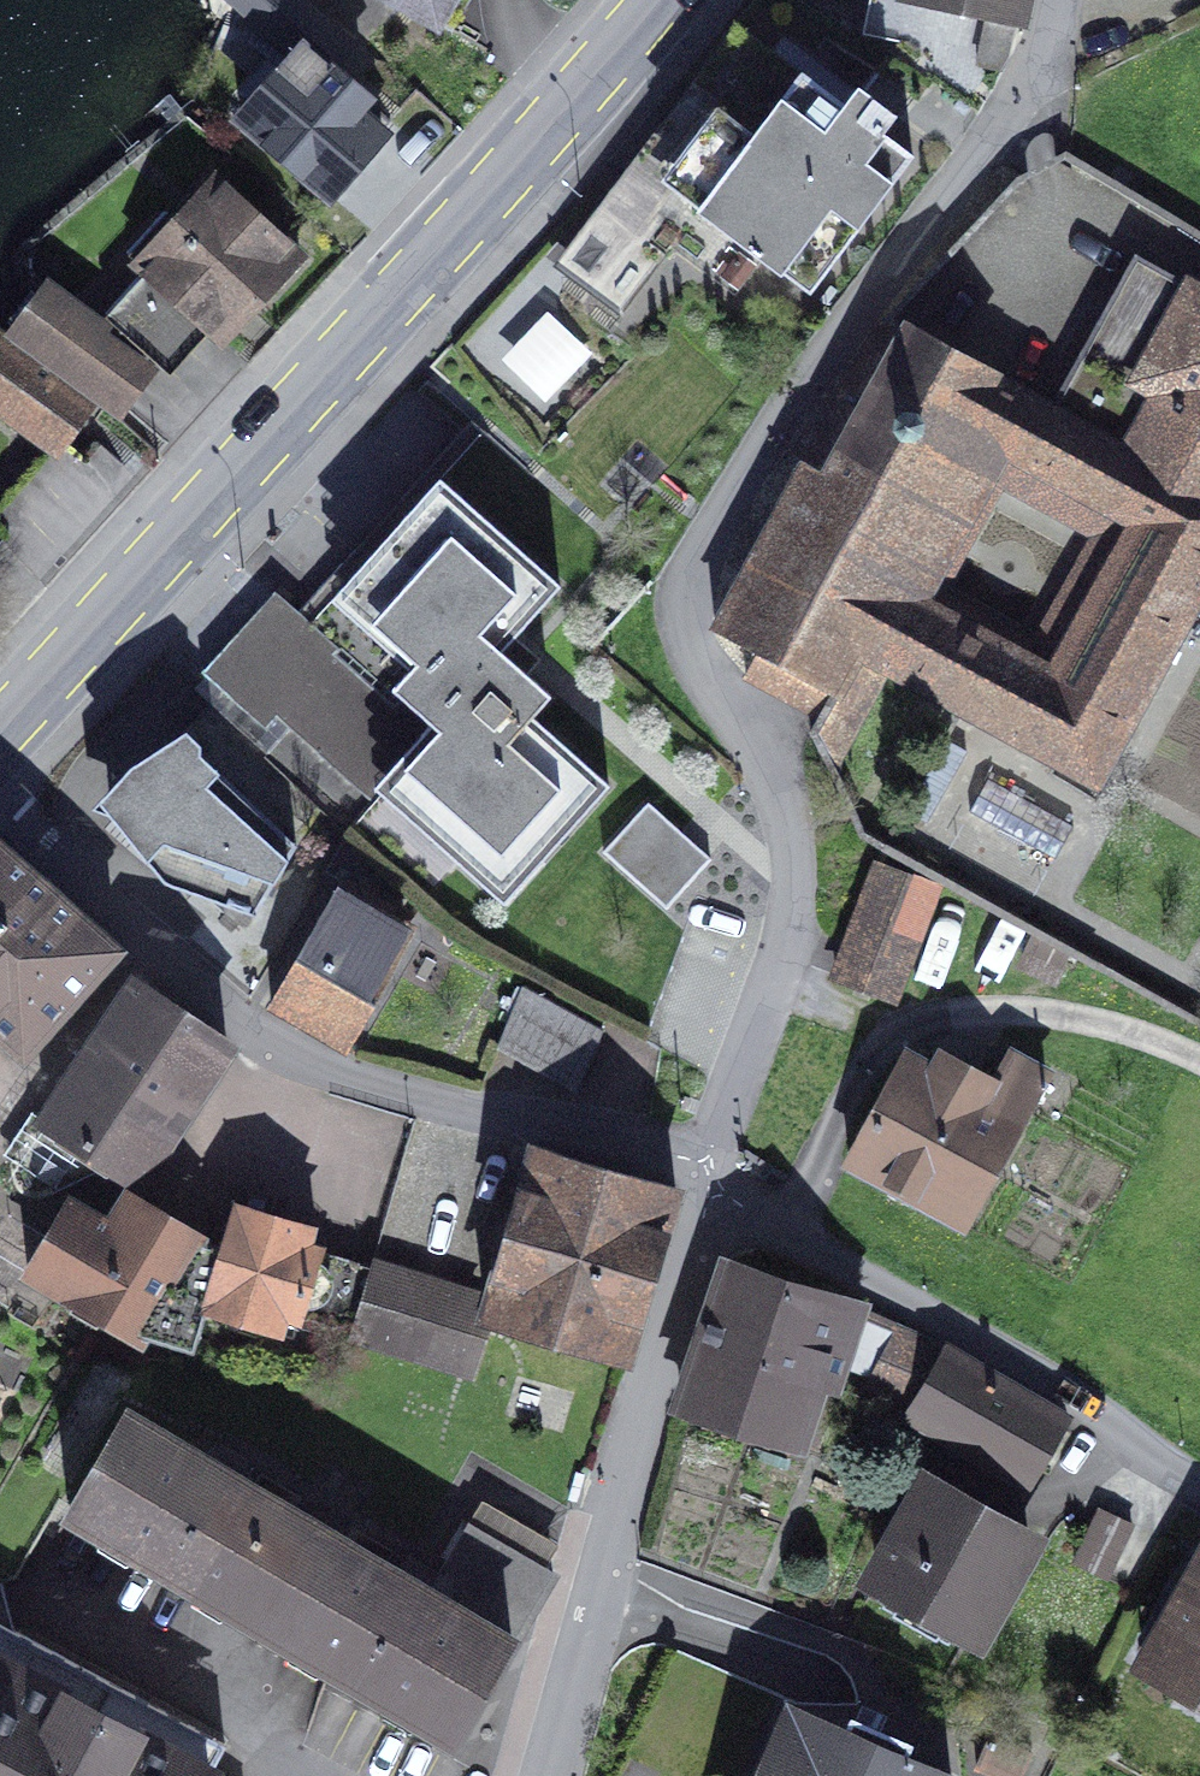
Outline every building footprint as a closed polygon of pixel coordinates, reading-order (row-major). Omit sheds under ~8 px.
[(242,118),(331,196),(385,135),(363,115),(371,106),(330,70),(353,44),(304,0),(236,0),(298,55),(242,118)] [(454,33),(473,0),(396,0),(454,33)] [(1019,19),(1023,0),(928,0),(1019,19)] [(803,74),(700,210),(811,294),(914,158),(884,135),(897,117),(859,89),(846,107),(803,74)] [(302,259),(217,181),(176,225),(186,234),(108,319),(162,367),(202,323),(224,344),(302,259)] [(1199,597),(1199,288),(1136,253),(1050,408),(889,319),(715,634),(828,696),(865,717),(888,674),(956,711),(1096,785),(1199,597)] [(552,404),(597,351),(520,286),(475,339),(552,404)] [(15,334),(118,410),(148,370),(102,338),(107,331),(50,287),(15,334)] [(65,454),(97,410),(0,341),(0,408),(65,454)] [(561,586),(440,480),(402,523),(424,543),(362,614),(418,663),(395,689),(417,709),(441,730),(383,794),(507,903),(611,785),(534,717),(552,696),(503,653),(561,586)] [(357,824),(383,794),(441,730),(417,709),(408,720),(337,656),(343,651),(279,594),(206,675),(269,731),(279,720),(291,731),(272,752),(322,800),(357,824)] [(297,848),(183,738),(113,816),(166,883),(256,917),(297,848)] [(1073,826),(988,779),(969,812),(1055,859),(1073,826)] [(693,841),(649,803),(604,854),(669,910),(704,870),(683,852),(693,841)] [(0,845),(0,1033),(24,1055),(117,950),(0,845)] [(936,886),(881,865),(838,978),(893,999),(936,886)] [(383,903),(347,881),(274,1004),(305,1023),(311,1014),(349,1036),(409,933),(377,914),(383,903)] [(229,1046),(139,985),(45,1118),(10,1172),(15,1183),(23,1192),(35,1196),(50,1197),(89,1148),(120,1171),(161,1147),(229,1046)] [(607,1032),(525,988),(501,1041),(581,1087),(607,1032)] [(965,1223),(1046,1074),(996,1046),(979,1076),(944,1057),(935,1074),(907,1058),(851,1161),(965,1223)] [(677,1191),(537,1150),(517,1217),(495,1210),(485,1244),(507,1251),(487,1318),(627,1360),(677,1191)] [(182,1286),(207,1240),(131,1195),(111,1227),(70,1205),(30,1276),(147,1347),(182,1286)] [(207,1240),(182,1286),(201,1300),(210,1302),(208,1309),(282,1329),(285,1315),(351,1333),(372,1267),(305,1246),(311,1229),(239,1208),(226,1251),(207,1240)] [(863,1309),(730,1264),(682,1406),(797,1445),(818,1381),(836,1387),(863,1309)] [(476,1298),(372,1267),(351,1333),(456,1364),(476,1298)] [(1066,1419),(948,1345),(910,1410),(1032,1479),(1066,1419)] [(71,1512),(263,1625),(321,1529),(128,1415),(71,1512)] [(1030,1541),(933,1486),(878,1581),(975,1637),(1030,1541)] [(1134,1525),(1102,1511),(1078,1564),(1110,1578),(1134,1525)] [(429,1593),(321,1529),(263,1625),(456,1738),(475,1704),(481,1707),(498,1678),(492,1675),(512,1641),(552,1572),(469,1524),(429,1593)] [(1195,1598),(1177,1587),(1140,1653),(1199,1686),(1199,1589),(1195,1598)] [(227,1745),(6,1626),(0,1622),(0,1775),(210,1775),(227,1745)] [(796,1714),(768,1775),(933,1775),(902,1762),(909,1746),(854,1721),(847,1737),(796,1714)]
